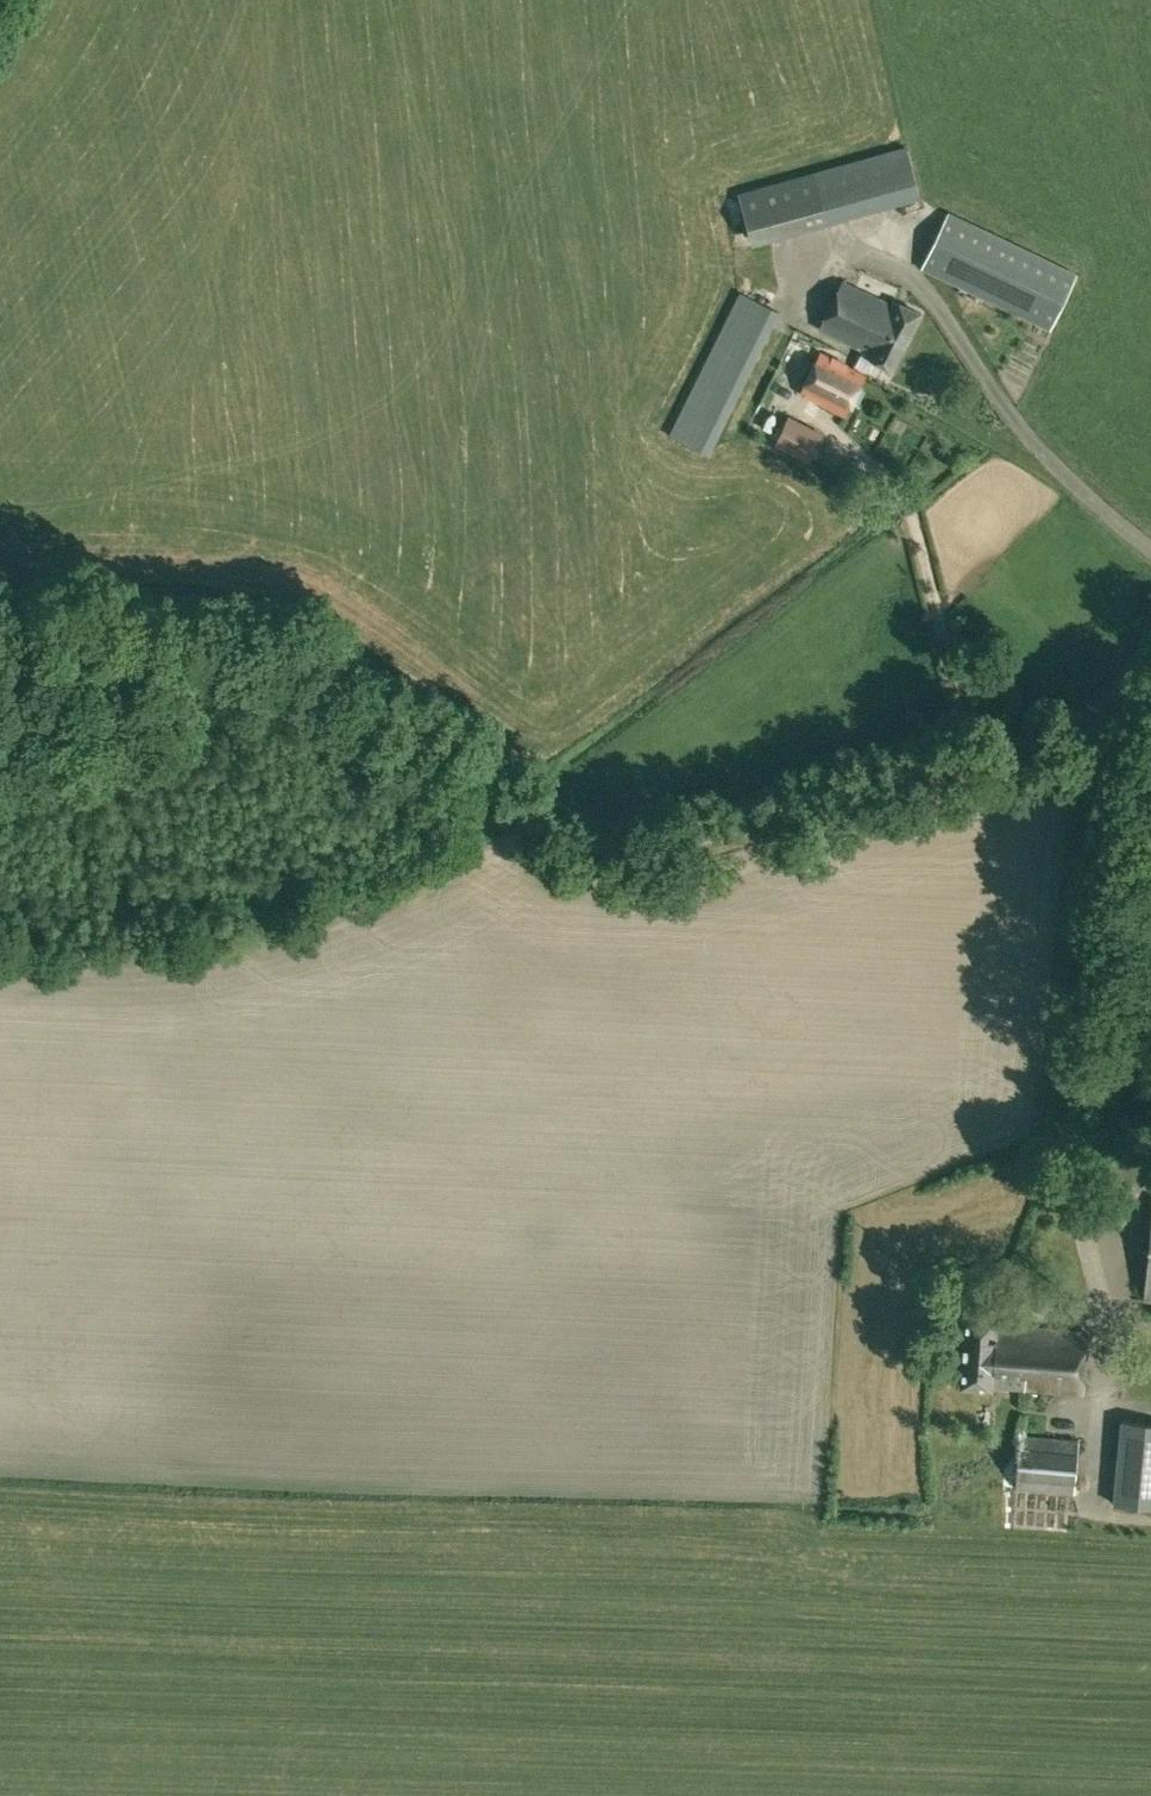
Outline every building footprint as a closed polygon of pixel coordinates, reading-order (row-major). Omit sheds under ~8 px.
[(740,201),(753,244),(921,197),(909,154),(907,144),(737,190),(740,201)] [(921,266),(1049,328),(1076,273),(949,212),(921,266)] [(872,213),(872,232),(900,232),(901,213),(872,213)] [(866,355),(894,368),(920,313),(888,298),(887,301),(843,280),(820,329),(867,351),(866,355)] [(669,434),(711,454),(780,310),(740,291),(669,434)] [(801,392),(844,414),(865,373),(821,351),(801,392)] [(776,443),(810,460),(822,435),(788,418),(776,443)] [(971,668),(978,678),(987,671),(980,661),(971,668)] [(992,1384),(1083,1393),(1089,1329),(996,1319),(996,1315),(966,1312),(958,1383),(992,1386),(992,1384)] [(1150,1506),(1150,1421),(1121,1418),(1113,1502),(1150,1506)] [(1030,1489),(1074,1492),(1078,1439),(1020,1433),(1016,1487),(1030,1489)]
